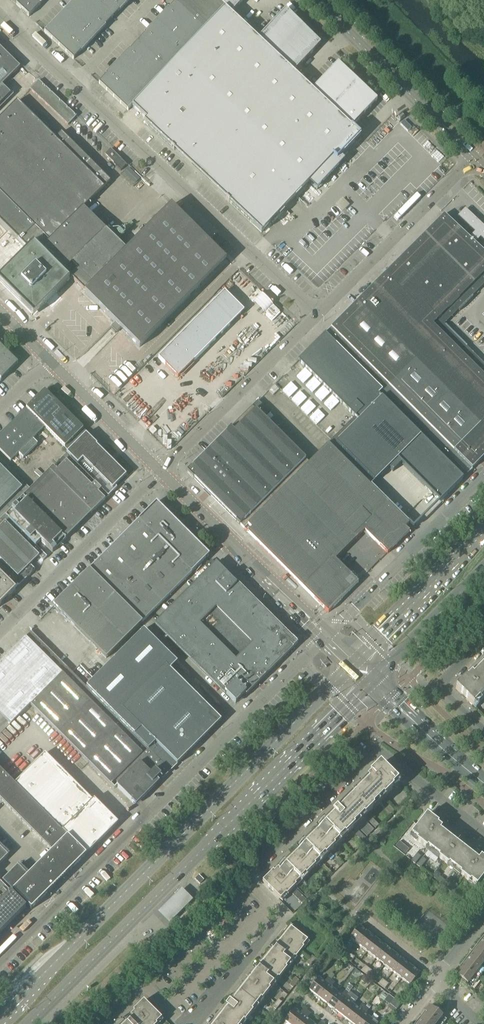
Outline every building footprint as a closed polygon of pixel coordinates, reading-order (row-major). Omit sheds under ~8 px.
[(45,0),(10,0),(16,5),(28,17),(40,5),(45,0)] [(63,12),(93,40),(105,27),(105,26),(112,19),(92,0),(74,0),(63,12)] [(112,19),(119,11),(120,12),(131,0),(92,0),(112,19)] [(176,2),(205,29),(224,9),(215,0),(177,0),(176,2)] [(224,9),(225,10),(230,15),(244,0),(215,0),(224,9)] [(168,9),(156,21),(186,50),(205,29),(176,2),(168,10),(168,9)] [(224,9),(205,29),(186,50),(166,70),(147,91),(134,104),(132,107),(133,108),(146,120),(144,122),(171,148),(170,148),(174,151),(226,200),(225,200),(229,203),(261,233),(278,215),(279,217),(284,212),(283,210),(308,183),(316,191),(316,190),(316,191),(344,161),(340,157),(360,137),(351,128),(230,15),(225,10),(224,9)] [(274,21),(258,39),(294,72),(320,45),(312,37),(293,18),(285,10),(274,21)] [(93,40),(63,12),(44,32),(73,60),(81,52),(93,40)] [(144,35),(137,43),(166,70),(186,50),(156,21),(144,34),(144,35)] [(129,50),(117,63),(147,91),(166,70),(137,43),(130,50),(129,50)] [(10,95),(1,86),(20,68),(0,49),(0,105),(10,95)] [(132,107),(134,104),(147,91),(117,63),(105,75),(106,76),(99,84),(128,111),(132,107)] [(312,89),(351,126),(376,99),(336,63),(312,89)] [(38,81),(30,90),(68,126),(76,117),(38,81)] [(28,249),(0,277),(0,283),(33,316),(47,302),(49,303),(56,296),(55,295),(69,280),(67,278),(68,277),(139,347),(153,333),(225,261),(171,207),(124,253),(81,210),(109,182),(61,133),(54,140),(46,131),(50,128),(45,122),(41,126),(17,102),(0,119),(0,222),(28,249)] [(401,114),(396,119),(399,122),(404,117),(401,114)] [(104,155),(114,164),(119,159),(110,149),(104,155)] [(119,159),(114,164),(120,171),(126,166),(119,159)] [(340,319),(397,375),(382,390),(391,400),(424,432),(467,475),(483,457),(483,365),(444,325),(483,285),(483,253),(444,215),(340,319)] [(187,329),(158,358),(165,365),(178,378),(194,361),(215,340),(230,326),(210,306),(187,329)] [(340,319),(325,334),(382,390),(397,375),(340,319)] [(382,390),(325,334),(298,361),(354,417),(328,444),(371,486),(389,468),(393,472),(401,464),(425,487),(439,502),(467,475),(424,432),(391,400),(382,390)] [(17,364),(6,352),(0,347),(0,381),(17,364)] [(274,386),(269,391),(273,396),(279,390),(274,386)] [(86,433),(83,430),(82,429),(45,391),(44,392),(44,391),(26,409),(26,410),(0,435),(0,452),(10,462),(44,427),(68,451),(86,433)] [(205,490),(206,489),(212,495),(211,496),(211,497),(212,496),(215,500),(218,503),(219,504),(222,507),(225,510),(226,511),(229,514),(232,517),(233,518),(236,521),(240,525),(243,528),(309,463),(265,419),(270,414),(257,401),(252,407),(255,410),(234,431),(231,428),(227,432),(224,436),(223,435),(223,436),(220,439),(219,439),(220,440),(216,443),(213,446),(212,446),(212,447),(209,450),(208,450),(209,451),(205,454),(205,453),(205,454),(202,457),(201,457),(201,458),(198,461),(197,461),(198,461),(195,465),(194,464),(194,465),(191,468),(187,472),(194,479),(197,482),(201,485),(200,486),(201,486),(204,488),(204,489),(204,490),(205,489),(205,490)] [(15,590),(14,589),(17,586),(18,587),(35,570),(30,565),(38,557),(43,561),(46,557),(35,546),(40,541),(52,553),(117,488),(115,487),(125,476),(112,462),(114,461),(86,433),(68,451),(65,455),(30,490),(0,520),(0,605),(15,590)] [(33,440),(19,455),(23,459),(38,444),(33,440)] [(328,444),(247,525),(251,529),(247,533),(328,613),(358,583),(335,560),(364,531),(387,554),(412,529),(328,444)] [(30,490),(0,460),(0,520),(30,490)] [(156,503),(137,521),(191,574),(209,556),(174,520),(173,519),(173,520),(156,503)] [(191,574),(137,521),(91,567),(53,606),(106,659),(191,574)] [(211,561),(204,568),(208,571),(214,565),(216,567),(217,566),(215,565),(214,564),(211,561)] [(235,584),(232,581),(227,576),(228,575),(216,563),(214,564),(207,571),(154,625),(225,696),(226,694),(235,704),(245,694),(246,696),(297,644),(236,583),(235,584)] [(143,630),(86,687),(169,770),(176,764),(177,765),(221,721),(170,670),(177,663),(143,630)] [(169,770),(86,687),(67,668),(30,632),(0,663),(0,715),(10,725),(30,705),(114,789),(116,787),(117,787),(133,803),(159,777),(162,780),(170,772),(169,770)] [(455,689),(473,707),(479,701),(479,702),(483,698),(483,666),(472,678),(469,675),(455,689)] [(57,826),(67,837),(86,855),(118,824),(93,800),(92,801),(65,774),(45,754),(14,784),(16,786),(26,796),(37,806),(47,816),(57,826)] [(333,817),(314,836),(279,871),(276,868),(262,882),(280,900),(285,895),(286,895),(295,886),(295,885),(305,875),(306,876),(315,867),(314,866),(324,856),(325,857),(334,847),(333,847),(344,836),(345,837),(351,831),(354,828),(353,827),(363,817),(364,817),(368,814),(373,808),(373,807),(383,797),(384,798),(393,789),(392,788),(397,783),(380,765),(365,779),(368,782),(343,807),(342,805),(336,811),(336,810),(332,815),(333,817)] [(14,784),(6,776),(0,782),(0,800),(1,801),(16,786),(14,784)] [(1,801),(11,811),(26,796),(16,786),(1,801)] [(11,811),(21,822),(37,806),(26,796),(11,811)] [(21,822),(31,832),(47,816),(37,806),(21,822)] [(426,849),(427,848),(439,856),(438,857),(448,865),(449,865),(460,873),(459,874),(470,882),(470,881),(476,886),(483,877),(483,860),(480,857),(478,860),(440,831),(442,827),(426,815),(411,835),(417,840),(416,841),(426,849)] [(31,832),(41,842),(57,826),(47,816),(31,832)] [(378,825),(372,819),(368,822),(375,829),(378,825)] [(367,837),(372,832),(374,830),(367,823),(360,830),(367,837)] [(41,842),(52,852),(67,837),(57,826),(41,842)] [(359,832),(355,835),(362,842),(365,838),(359,832)] [(28,876),(12,892),(31,910),(58,884),(86,855),(67,837),(52,852),(44,860),(39,865),(36,868),(28,876)] [(2,881),(12,892),(28,876),(17,866),(2,881)] [(194,879),(197,882),(199,884),(203,880),(199,875),(194,879)] [(5,929),(26,909),(18,901),(17,900),(10,893),(9,894),(9,893),(10,892),(9,892),(1,884),(2,884),(1,884),(0,883),(0,934),(5,929)] [(181,889),(157,912),(169,924),(193,901),(181,889)] [(349,939),(358,946),(368,933),(359,926),(349,939)] [(248,982),(231,1004),(229,1002),(225,1007),(220,1013),(222,1015),(215,1023),(242,1023),(243,1022),(244,1023),(248,1017),(252,1012),(251,1012),(261,1000),(261,1001),(269,991),(269,990),(277,978),(278,979),(286,969),(285,968),(294,957),(295,958),(303,947),(302,947),(307,940),(290,927),(248,982)] [(358,946),(367,952),(377,940),(368,933),(358,946)] [(367,952),(375,959),(385,947),(377,940),(367,952)] [(475,951),(460,970),(458,969),(453,975),(471,988),(483,972),(483,940),(475,951)] [(375,959),(384,966),(394,953),(385,947),(375,959)] [(384,966),(392,972),(402,960),(394,953),(384,966)] [(392,972),(401,979),(410,966),(402,960),(392,972)] [(150,971),(146,966),(142,971),(146,975),(150,971)] [(410,966),(401,979),(410,986),(419,974),(410,966)] [(314,997),(317,999),(331,980),(328,978),(324,983),(318,978),(309,991),(315,996),(314,997)] [(320,1000),(326,1004),(336,992),(331,988),(334,983),(331,980),(317,999),(319,1001),(320,1000)] [(331,1010),(334,1012),(348,994),(348,993),(345,991),(341,996),(336,992),(326,1004),(332,1009),(331,1010)] [(348,994),(334,1012),(336,1014),(337,1013),(343,1018),(353,1005),(358,999),(349,992),(348,994)] [(394,999),(390,1004),(396,1010),(400,1005),(397,1002),(394,999)] [(126,1023),(156,1023),(161,1019),(143,1001),(129,1016),(132,1018),(126,1023)] [(349,1023),(352,1023),(365,1007),(362,1004),(358,1009),(353,1005),(343,1018),(349,1022),(348,1023),(349,1023)] [(446,1020),(431,1008),(429,1006),(424,1012),(426,1014),(424,1017),(422,1019),(418,1023),(443,1023),(446,1020)] [(370,1019),(365,1014),(368,1010),(365,1007),(352,1023),(366,1023),(370,1019)] [(284,1022),(287,1023),(297,1023),(307,1011),(304,1009),(300,1014),(294,1009),(292,1012),(289,1009),(285,1015),(288,1018),(284,1022)] [(311,1023),(306,1019),(310,1014),(307,1011),(297,1023),(311,1023)]
